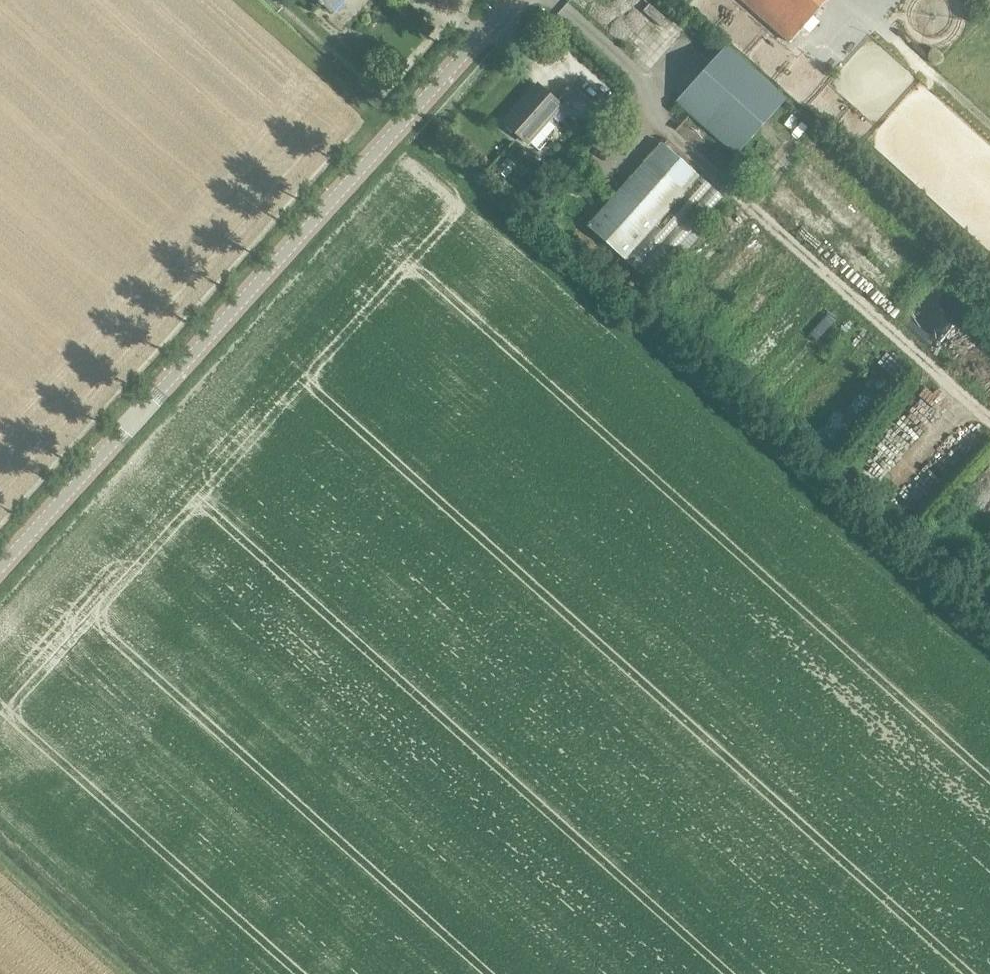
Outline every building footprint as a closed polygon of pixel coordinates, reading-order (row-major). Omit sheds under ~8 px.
[(332,11),(342,0),(320,0),(332,11)] [(827,0),(743,0),(790,42),(827,0)] [(736,155),(787,98),(728,44),(676,101),(736,155)] [(529,144),(562,105),(538,84),(504,122),(529,144)] [(596,105),(572,84),(571,84),(562,94),(587,115),(596,105)] [(628,261),(701,177),(663,144),(589,227),(628,261)] [(786,399),(858,311),(836,293),(764,381),(786,399)]
